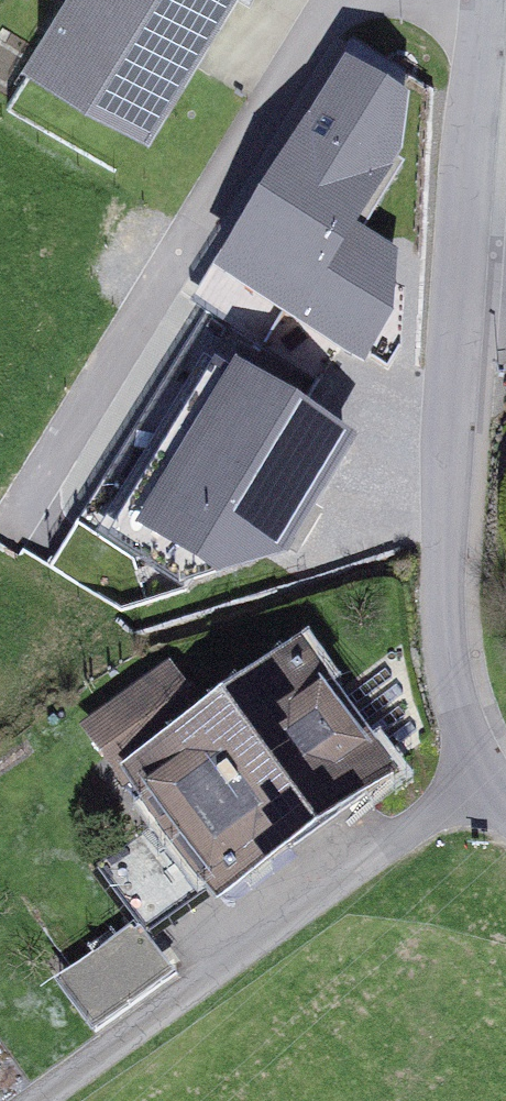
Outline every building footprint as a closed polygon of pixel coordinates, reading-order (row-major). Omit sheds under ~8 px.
[(26,65),(148,138),(230,0),(65,0),(26,65)] [(230,273),(360,354),(385,318),(389,263),(343,236),(407,132),(342,92),(230,273)] [(213,273),(197,300),(231,321),(247,294),(213,273)] [(345,446),(216,370),(123,535),(252,592),(345,446)] [(179,672),(99,728),(173,835),(111,878),(145,927),(207,884),(229,915),(409,790),(313,652),(213,721),(179,672)] [(138,934),(64,993),(97,1033),(170,975),(138,934)]
